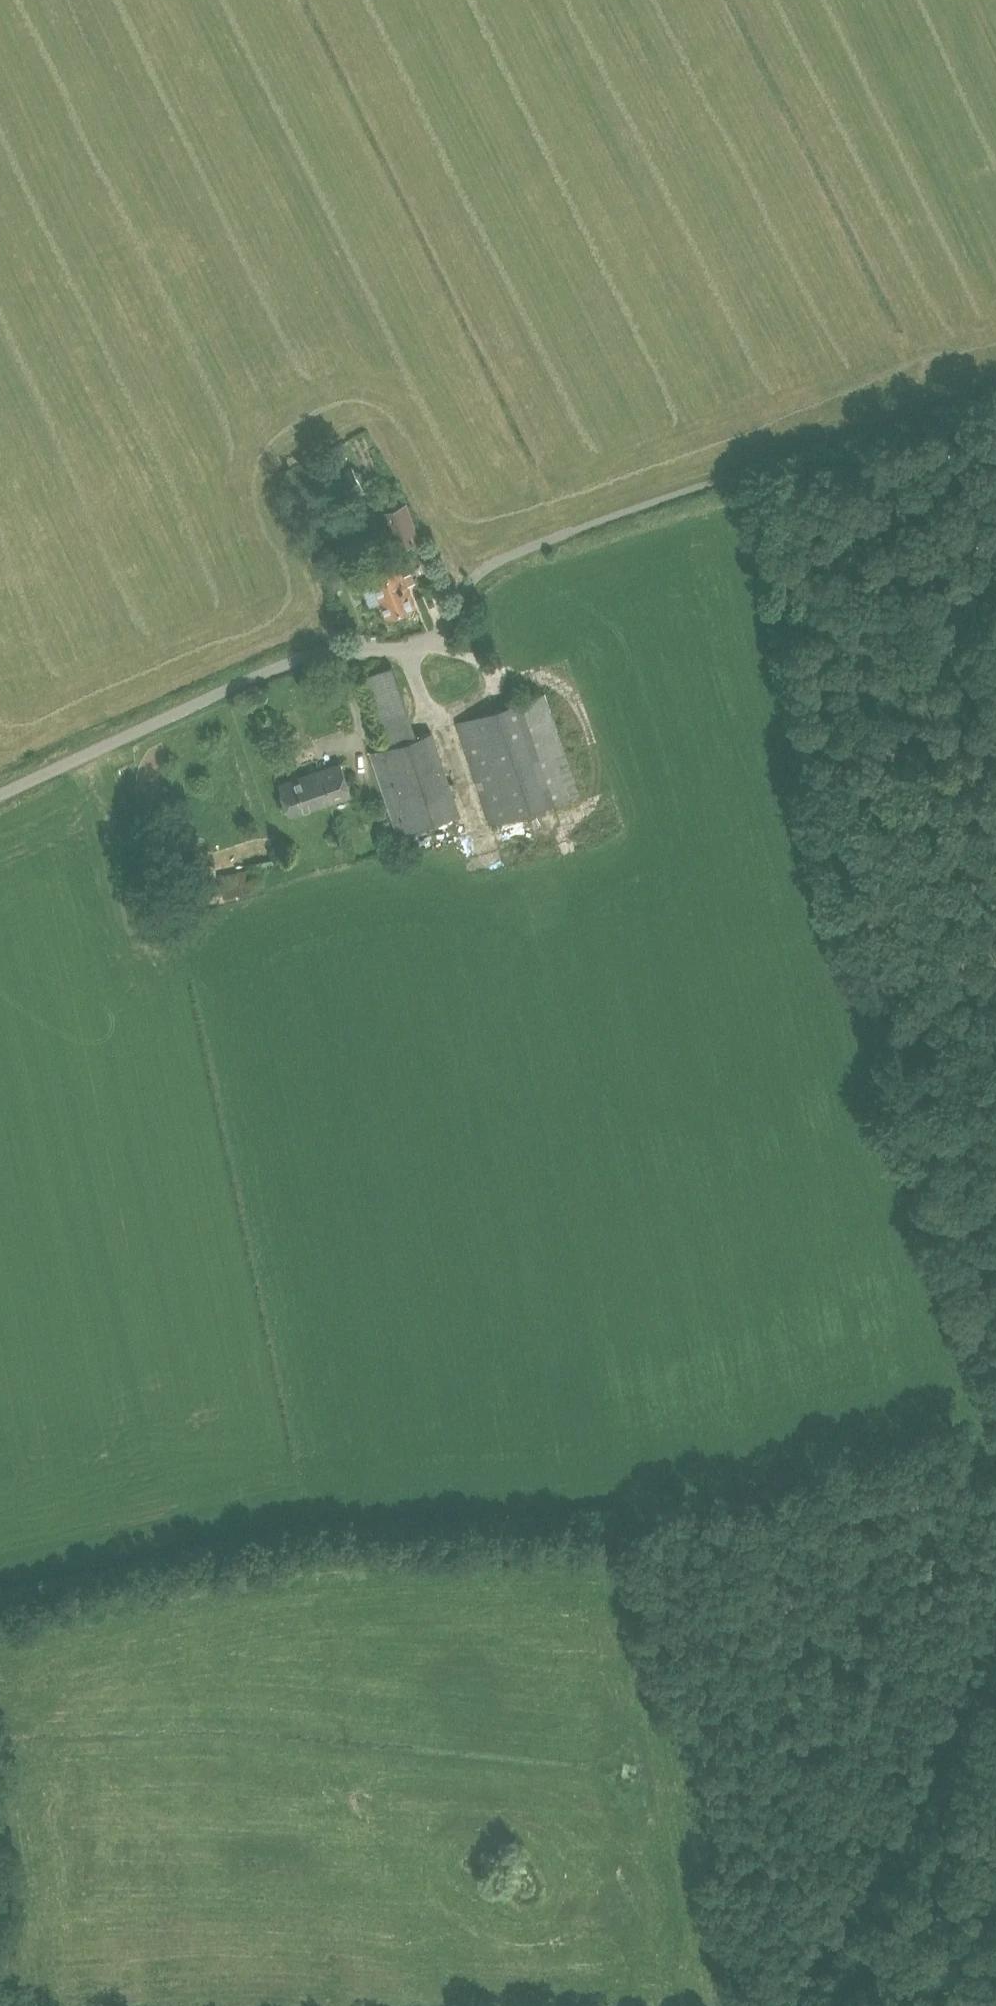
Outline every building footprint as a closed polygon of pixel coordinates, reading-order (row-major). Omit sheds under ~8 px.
[(351,465),(331,475),(339,491),(359,482),(351,465)] [(419,538),(405,503),(381,513),(395,548),(419,538)] [(399,563),(369,574),(380,602),(386,618),(415,607),(407,585),(403,575),(399,563)] [(366,675),(390,744),(417,735),(393,666),(366,675)] [(456,722),(490,824),(579,795),(545,692),(456,722)] [(417,735),(390,744),(369,752),(396,834),(460,812),(433,730),(417,735)] [(288,816),(352,794),(341,762),(277,783),(288,816)]
